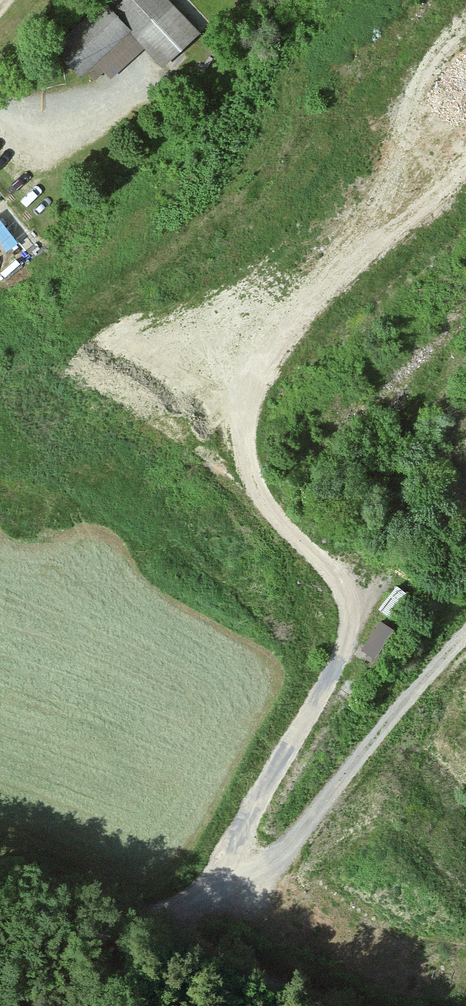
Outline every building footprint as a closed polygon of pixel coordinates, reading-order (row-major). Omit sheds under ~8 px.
[(112,13),(134,35),(163,65),(199,30),(170,0),(125,0),(112,13)] [(107,3),(56,44),(87,80),(134,35),(112,13),(107,3)] [(0,216),(0,238),(6,247),(17,238),(0,216)] [(363,642),(381,649),(391,623),(373,616),(363,642)]
